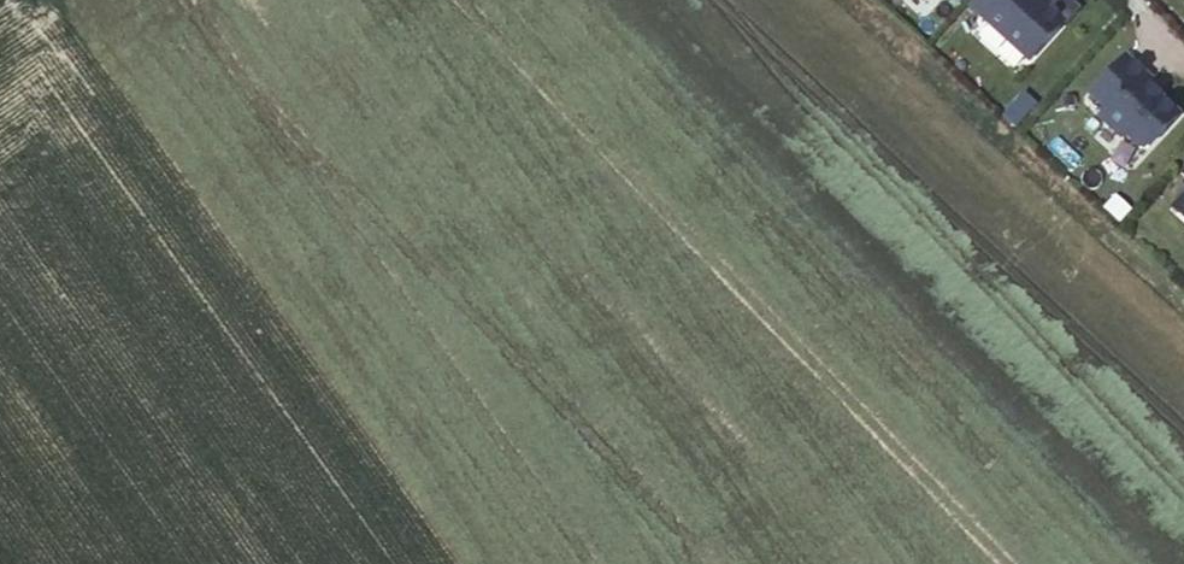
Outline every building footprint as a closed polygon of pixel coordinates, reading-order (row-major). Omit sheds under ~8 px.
[(972,2),(1032,56),(1066,18),(1047,0),(973,0),(972,2)] [(1148,146),(1179,113),(1158,94),(1146,83),(1151,78),(1125,54),(1090,92),(1106,108),(1098,115),(1121,135),(1124,132),(1139,146),(1148,146)] [(1172,209),(1183,220),(1183,196),(1172,209)]
